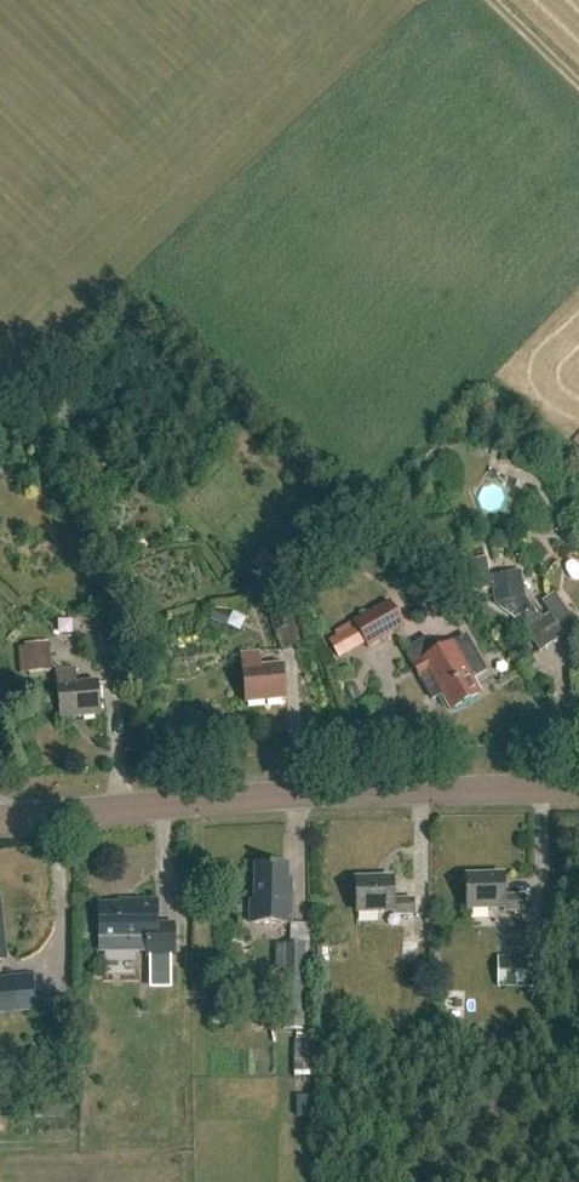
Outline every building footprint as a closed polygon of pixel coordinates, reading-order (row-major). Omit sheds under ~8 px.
[(486,559),(464,563),(469,591),(491,587),(489,577),(486,559)] [(525,600),(520,572),(489,577),(491,587),(494,605),(525,600)] [(279,604),(276,595),(264,599),(282,650),(306,642),(300,624),(297,625),(289,601),(279,604)] [(404,628),(389,602),(327,637),(338,659),(364,644),(366,649),(404,628)] [(571,630),(557,610),(526,631),(540,651),(571,630)] [(76,617),(58,635),(70,647),(88,629),(76,617)] [(436,653),(427,639),(403,653),(432,702),(439,698),(449,714),(479,696),(470,682),(484,673),(463,637),(436,653)] [(52,643),(25,645),(27,672),(55,670),(52,643)] [(259,670),(258,654),(238,656),(242,705),(285,701),(282,669),(259,670)] [(74,686),(72,670),(53,672),(57,721),(99,716),(95,684),(74,686)] [(288,866),(256,866),(256,903),(249,903),(249,923),(291,924),(292,885),(287,885),(288,866)] [(503,899),(502,880),(466,880),(467,911),(501,910),(502,914),(521,914),(520,898),(503,899)] [(392,900),(392,882),(354,883),(355,911),(392,910),(392,917),(415,916),(414,900),(392,900)] [(1,901),(0,901),(0,963),(8,962),(1,901)] [(157,925),(157,902),(130,902),(131,905),(99,906),(100,942),(147,942),(147,956),(175,956),(174,924),(157,925)] [(306,946),(285,945),(282,1031),(304,1032),(306,946)] [(539,988),(539,957),(497,957),(497,988),(539,988)] [(12,977),(0,979),(0,1015),(17,1013),(12,977)]
